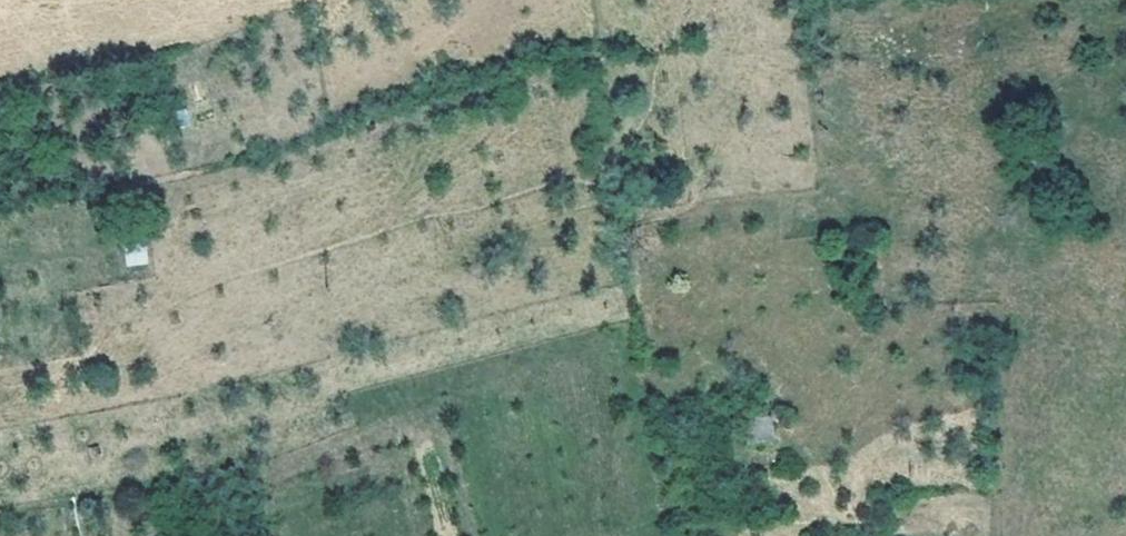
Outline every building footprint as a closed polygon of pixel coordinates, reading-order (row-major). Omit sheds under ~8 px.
[(770,450),(768,427),(763,427),(762,416),(747,417),(748,430),(740,430),(743,453),(770,450)]
